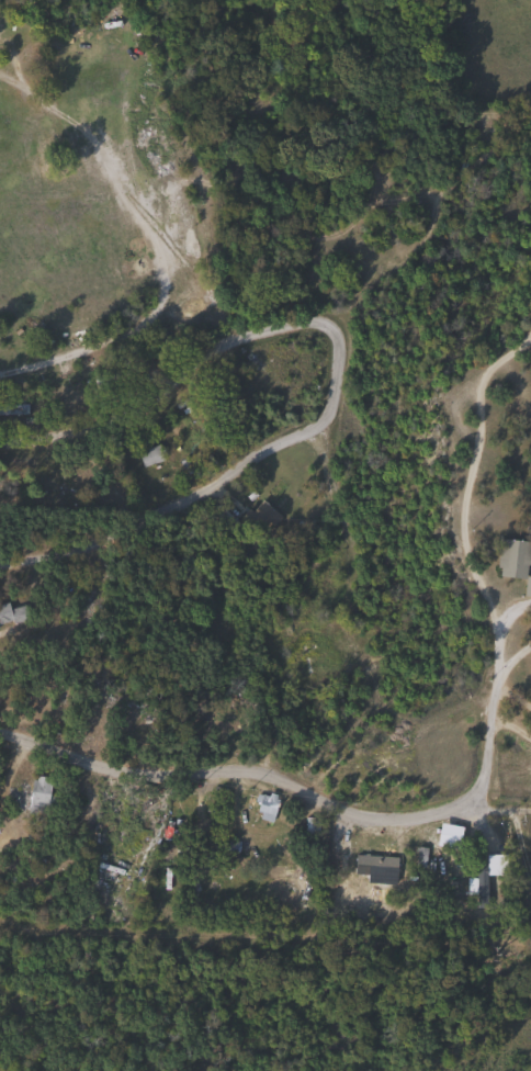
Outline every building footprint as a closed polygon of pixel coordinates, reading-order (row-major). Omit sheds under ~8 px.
[(158,143),(166,140),(177,179),(168,181),(158,143)] [(303,352),(270,352),(270,361),(303,361),(303,352)] [(160,461),(140,466),(136,452),(156,446),(160,461)] [(276,515),(259,537),(239,520),(258,498),(276,515)] [(527,577),(530,577),(530,597),(522,596),(523,578),(494,576),(497,539),(530,541),(527,577)] [(9,620),(0,622),(0,604),(5,602),(7,609),(23,606),(27,624),(11,629),(9,620)] [(307,673),(291,674),(290,661),(306,658),(307,673)] [(140,739),(149,720),(158,724),(150,742),(140,739)] [(52,778),(47,815),(9,811),(11,788),(29,790),(31,776),(52,778)] [(347,835),(347,849),(329,849),(329,835),(347,835)] [(237,843),(231,865),(223,863),(227,841),(237,843)] [(394,856),(394,882),(363,882),(363,876),(352,876),(352,856),(394,856)]
